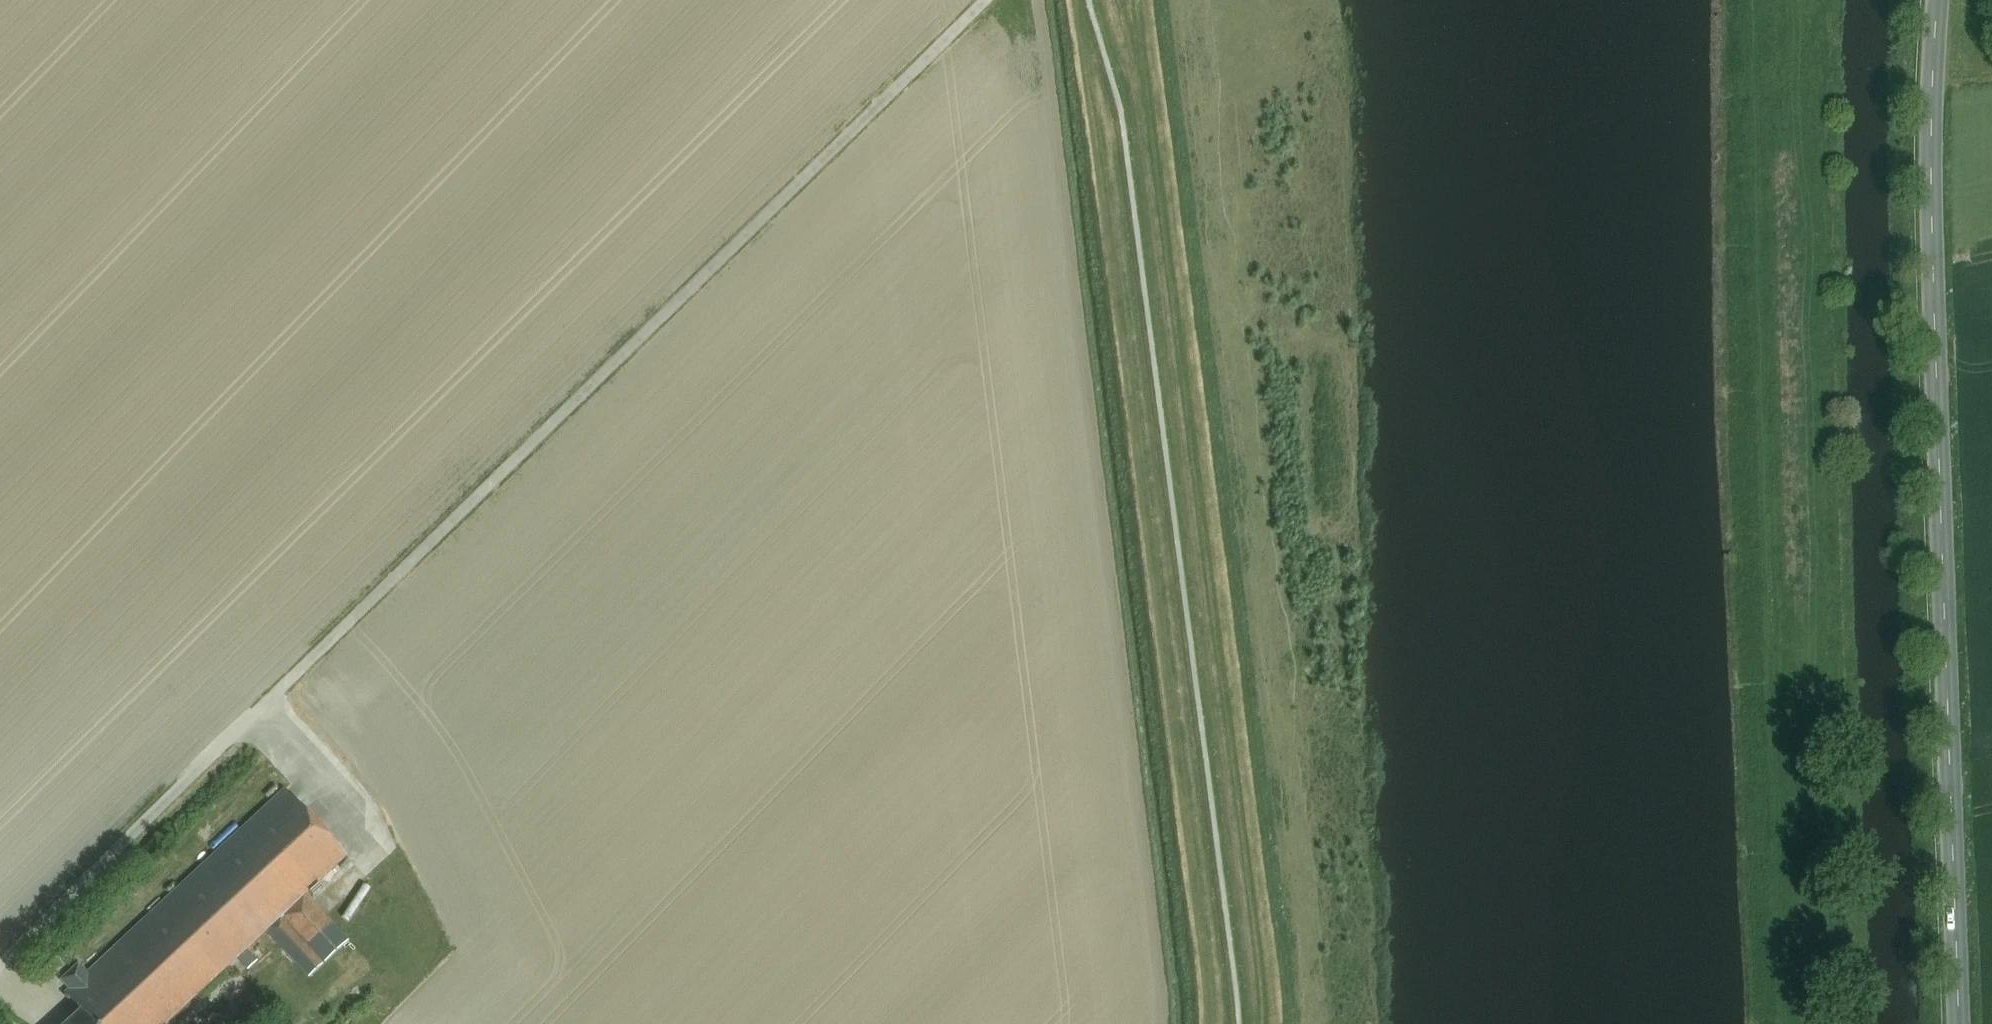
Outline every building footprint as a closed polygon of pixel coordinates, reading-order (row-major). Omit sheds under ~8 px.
[(266,931),(311,977),(349,941),(305,894),(346,854),(281,787),(88,972),(79,963),(62,980),(71,990),(67,993),(84,1011),(70,1023),(170,1023),(266,931)]
